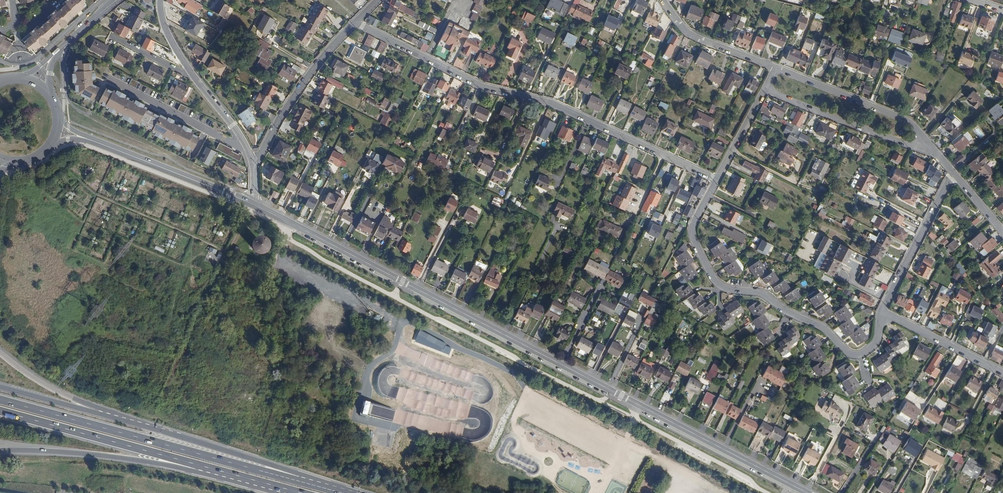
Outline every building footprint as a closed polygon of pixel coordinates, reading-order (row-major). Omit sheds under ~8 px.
[(30,33),(23,39),(34,51),(39,47),(39,48),(42,45),(40,43),(46,39),(47,41),(50,38),(49,37),(59,29),(60,30),(62,27),(60,25),(65,21),(67,23),(70,20),(69,19),(73,16),(74,16),(77,14),(75,12),(80,7),(82,9),(85,7),(84,6),(86,4),(83,0),(67,0),(48,17),(50,19),(52,22),(42,30),(40,28),(38,26),(36,28),(38,30),(33,35),(30,33)] [(194,4),(187,0),(177,0),(177,1),(180,2),(181,1),(186,4),(184,8),(190,11),(194,4)] [(212,11),(223,17),(229,6),(218,0),(212,11)] [(395,8),(397,9),(409,15),(410,12),(396,5),(398,1),(396,0),(393,0),(391,4),(396,6),(395,8)] [(475,22),(485,1),(484,0),(474,0),(473,2),(475,4),(471,13),(473,14),(470,20),(475,22)] [(545,10),(563,17),(568,6),(555,0),(550,0),(545,10)] [(642,14),(647,3),(641,1),(641,0),(636,0),(632,9),(642,14)] [(315,8),(310,15),(320,20),(324,13),(325,13),(328,9),(315,2),(313,6),(315,8)] [(955,5),(954,8),(950,19),(950,22),(953,23),(961,4),(956,2),(955,5)] [(572,4),(568,12),(572,14),(572,15),(589,22),(593,13),(577,6),(576,6),(572,4)] [(395,8),(390,6),(381,22),(389,25),(397,9),(395,8)] [(690,11),(689,11),(686,17),(695,21),(696,18),(699,19),(703,10),(693,6),(690,11)] [(136,8),(133,14),(143,19),(146,14),(136,8)] [(706,17),(703,24),(710,27),(711,25),(712,25),(714,20),(716,21),(719,15),(710,11),(707,17),(706,17)] [(645,22),(656,28),(656,26),(660,18),(655,16),(654,15),(654,14),(650,12),(649,13),(645,22)] [(527,13),(523,20),(531,23),(535,17),(527,13)] [(773,27),(778,17),(769,13),(764,24),(773,27)] [(132,14),(126,26),(136,32),(139,26),(140,26),(143,19),(133,14),(132,14)] [(735,14),(732,22),(731,21),(726,19),(723,28),(731,31),(734,22),(738,24),(739,21),(741,17),(735,14)] [(264,15),(257,28),(266,34),(273,20),(264,15)] [(310,15),(304,27),(313,32),(320,20),(310,15)] [(378,20),(369,15),(368,18),(370,19),(370,20),(371,21),(369,24),(375,27),(378,20)] [(959,25),(970,29),(973,19),(962,15),(959,25)] [(203,23),(192,16),(184,29),(195,36),(203,23)] [(798,16),(792,31),(801,34),(803,29),(802,29),(806,19),(798,16)] [(981,17),(976,30),(988,35),(993,21),(981,17)] [(50,19),(40,28),(42,30),(52,22),(50,19)] [(435,33),(436,29),(419,21),(418,25),(435,33)] [(126,26),(120,23),(115,33),(125,38),(130,29),(126,26)] [(456,42),(458,38),(462,30),(448,23),(436,45),(450,52),(454,45),(456,46),(457,46),(458,46),(459,45),(458,43),(457,43),(456,42)] [(875,24),(871,35),(882,39),(883,36),(887,37),(889,30),(886,29),(886,28),(875,24)] [(313,32),(304,27),(303,27),(295,38),(305,44),(313,32)] [(542,27),(537,37),(551,43),(555,34),(542,27)] [(657,29),(653,37),(652,39),(655,40),(656,39),(661,41),(665,33),(661,31),(657,29)] [(904,34),(891,29),(887,41),(900,45),(904,34)] [(458,38),(465,42),(465,40),(469,34),(462,30),(458,38)] [(913,30),(909,40),(922,44),(925,34),(913,30)] [(735,42),(739,45),(740,43),(747,46),(752,35),(745,31),(743,34),(739,33),(735,42)] [(771,31),(767,40),(768,41),(768,43),(772,44),(773,42),(782,46),(786,36),(771,31)] [(420,50),(425,52),(428,46),(401,32),(399,36),(419,46),(421,47),(420,50)] [(424,39),(431,41),(434,35),(427,32),(424,39)] [(4,54),(11,40),(0,34),(0,52),(4,54)] [(374,37),(368,34),(363,45),(369,47),(374,37)] [(562,43),(573,48),(577,39),(567,34),(562,43)] [(600,35),(598,39),(605,43),(607,39),(600,35)] [(669,44),(662,58),(667,60),(668,57),(669,57),(674,48),(679,38),(673,35),(668,43),(669,44)] [(868,46),(871,39),(861,35),(859,42),(868,46)] [(154,41),(147,38),(144,44),(150,48),(154,41)] [(93,39),(89,47),(92,49),(102,54),(106,46),(100,42),(93,39)] [(268,44),(259,39),(257,44),(260,46),(255,54),(260,57),(256,65),(265,70),(270,60),(266,58),(270,51),(266,49),(268,44)] [(509,49),(506,56),(514,60),(518,53),(522,44),(511,39),(507,48),(509,49)] [(753,39),(751,43),(762,48),(764,44),(753,39)] [(821,39),(818,47),(825,50),(822,57),(829,60),(835,45),(821,39)] [(465,42),(462,47),(464,49),(461,54),(467,57),(470,51),(471,52),(475,54),(480,44),(476,42),(475,43),(470,41),(469,42),(465,40),(465,42)] [(387,44),(381,41),(376,51),(382,54),(387,44)] [(804,42),(801,49),(809,52),(811,45),(804,42)] [(196,59),(203,63),(209,53),(206,52),(205,51),(194,44),(190,51),(198,56),(196,59)] [(353,46),(348,57),(358,63),(364,52),(365,52),(367,47),(362,44),(360,49),(353,46)] [(118,49),(114,58),(116,59),(128,65),(133,57),(124,52),(118,49)] [(836,51),(831,63),(833,64),(832,67),(834,68),(836,62),(838,63),(837,65),(843,67),(844,64),(847,55),(842,53),(843,51),(838,49),(837,51),(836,51)] [(680,50),(675,61),(686,66),(691,55),(680,50)] [(701,51),(696,61),(707,67),(712,57),(701,51)] [(962,51),(958,61),(970,66),(975,52),(973,51),(972,54),(962,51)] [(911,58),(895,52),(891,61),(908,68),(911,58)] [(487,66),(491,68),(496,59),(484,53),(484,55),(479,53),(475,62),(480,64),(480,63),(487,67),(487,66)] [(514,60),(506,56),(505,58),(514,62),(519,54),(518,53),(514,60)] [(642,53),(641,57),(647,60),(644,64),(649,67),(653,60),(642,53)] [(987,63),(1000,67),(1002,58),(1002,57),(990,53),(990,54),(987,63)] [(847,55),(844,64),(858,70),(862,60),(848,54),(847,55)] [(799,55),(795,63),(805,67),(809,59),(799,55)] [(343,62),(334,58),(331,65),(340,69),(343,62)] [(384,58),(381,66),(393,72),(397,64),(384,58)] [(92,100),(98,87),(91,83),(91,79),(90,79),(90,76),(88,76),(88,74),(90,74),(90,62),(85,62),(85,59),(75,59),(75,70),(73,70),(74,84),(76,84),(76,92),(85,97),(92,100)] [(224,66),(211,59),(206,68),(219,75),(224,66)] [(858,70),(857,71),(868,75),(868,74),(872,64),(862,60),(858,70)] [(873,61),(872,64),(868,74),(874,76),(879,63),(873,61)] [(150,67),(147,74),(159,80),(164,71),(156,67),(152,64),(150,67)] [(284,65),(279,74),(290,81),(295,72),(298,73),(300,68),(293,64),(290,68),(284,65)] [(548,64),(544,72),(555,78),(557,75),(559,77),(563,70),(560,68),(559,70),(548,64)] [(618,64),(615,73),(625,78),(629,69),(618,64)] [(519,77),(531,83),(535,72),(524,67),(519,77)] [(414,68),(409,78),(420,84),(426,75),(425,74),(414,68)] [(713,68),(709,77),(720,82),(724,73),(713,68)] [(373,70),(370,76),(381,82),(383,77),(378,74),(379,72),(373,70)] [(731,74),(722,92),(727,94),(732,85),(737,87),(741,79),(731,74)] [(887,76),(884,83),(897,88),(900,81),(887,76)] [(138,82),(131,78),(128,84),(135,88),(138,82)] [(578,88),(589,93),(593,83),(583,78),(578,88)] [(177,79),(169,94),(183,101),(189,86),(177,79)] [(749,79),(745,87),(750,90),(751,90),(756,82),(749,79)] [(322,84),(318,91),(326,95),(331,84),(322,80),(320,83),(322,84)] [(421,87),(419,90),(431,96),(436,87),(438,81),(434,80),(432,84),(425,80),(421,87)] [(438,81),(436,87),(445,91),(448,84),(439,80),(438,81)] [(561,80),(558,88),(568,93),(572,85),(561,80)] [(267,82),(261,93),(270,98),(276,87),(270,83),(267,82)] [(922,89),(912,85),(908,95),(923,101),(927,91),(922,89)] [(864,86),(861,92),(869,95),(871,89),(864,86)] [(105,88),(98,101),(105,104),(104,106),(139,125),(141,123),(154,130),(152,132),(184,149),(185,147),(192,150),(199,137),(192,134),(193,132),(177,124),(177,125),(173,123),(174,122),(163,116),(162,118),(142,107),(143,106),(132,100),(131,101),(128,99),(129,98),(113,90),(112,91),(105,88)] [(445,99),(455,104),(455,103),(460,94),(450,89),(445,99)] [(326,95),(318,91),(315,96),(317,97),(313,103),(323,108),(329,97),(326,95)] [(972,91),(966,98),(971,103),(970,105),(975,109),(976,107),(977,107),(983,101),(972,91)] [(259,92),(252,105),(264,110),(270,98),(261,93),(259,92)] [(591,95),(586,105),(599,111),(603,101),(591,95)] [(463,98),(459,106),(467,109),(468,110),(471,102),(471,101),(463,98)] [(620,98),(616,108),(626,113),(631,103),(620,98)] [(398,105),(394,102),(393,104),(389,102),(387,106),(385,110),(386,110),(389,112),(388,113),(393,116),(398,105)] [(186,107),(180,103),(177,110),(183,113),(186,107)] [(785,111),(789,104),(785,103),(782,109),(774,105),(770,112),(773,113),(775,111),(777,112),(775,115),(777,116),(775,119),(779,122),(781,118),(783,115),(781,114),(783,110),(785,111)] [(1002,112),(1002,110),(997,103),(988,111),(995,119),(1002,112)] [(292,121),(294,122),(300,124),(297,131),(300,132),(304,126),(302,125),(307,116),(308,117),(311,111),(308,109),(300,105),(297,111),(298,112),(296,115),(295,114),(292,121)] [(503,105),(499,114),(509,119),(513,110),(503,105)] [(929,106),(923,115),(930,120),(937,110),(930,105),(929,106)] [(472,116),(486,122),(491,112),(477,106),(472,116)] [(633,106),(629,115),(642,121),(646,112),(633,106)] [(762,106),(759,111),(768,116),(770,113),(764,110),(765,107),(762,106)] [(243,112),(237,115),(240,119),(245,127),(256,120),(251,113),(253,112),(250,107),(243,112)] [(270,114),(264,110),(261,117),(267,120),(270,114)] [(383,115),(380,123),(387,127),(393,116),(388,113),(385,112),(383,115)] [(696,112),(692,121),(709,128),(713,120),(696,112)] [(798,112),(792,123),(798,126),(804,115),(798,112)] [(647,118),(642,127),(649,131),(648,133),(652,135),(658,124),(647,118)] [(781,118),(779,122),(786,125),(797,131),(798,127),(781,118)] [(945,118),(940,125),(946,130),(946,131),(950,135),(957,128),(945,118)] [(540,126),(535,135),(545,139),(549,133),(546,131),(547,129),(548,129),(552,131),(556,124),(545,119),(541,126),(540,126)] [(661,129),(661,130),(672,136),(677,126),(666,121),(661,129)] [(291,128),(297,131),(300,124),(294,122),(291,128)] [(820,124),(816,132),(830,140),(835,130),(828,127),(827,127),(820,124)] [(520,125),(516,133),(520,135),(516,142),(525,146),(532,131),(520,125)] [(789,135),(786,139),(796,144),(798,140),(806,144),(810,137),(801,133),(797,131),(786,125),(783,132),(789,135)] [(557,136),(569,142),(574,131),(562,126),(557,136)] [(440,133),(447,137),(449,132),(442,128),(440,133)] [(765,136),(757,132),(756,132),(750,145),(758,150),(759,150),(763,141),(765,137),(765,136)] [(845,144),(854,149),(856,150),(855,154),(858,156),(861,150),(864,144),(861,143),(861,141),(848,134),(846,139),(846,140),(847,141),(845,144)] [(961,134),(951,143),(959,151),(963,147),(968,142),(961,134)] [(583,137),(578,150),(588,154),(594,141),(583,137)] [(596,138),(592,148),(604,154),(609,144),(596,138)] [(680,138),(676,148),(689,153),(693,144),(680,138)] [(846,139),(844,138),(841,145),(853,151),(854,149),(845,144),(847,141),(846,140),(846,139)] [(321,144),(311,139),(305,150),(316,155),(321,144)] [(467,139),(464,147),(473,151),(477,144),(467,139)] [(870,142),(866,140),(864,144),(861,150),(865,152),(870,142)] [(279,141),(272,155),(283,160),(290,147),(279,141)] [(307,144),(300,141),(299,144),(300,144),(297,150),(298,150),(297,153),(302,155),(307,144)] [(763,141),(759,150),(761,151),(763,150),(764,147),(766,146),(767,145),(766,143),(763,141)] [(219,142),(216,149),(239,162),(243,155),(239,153),(238,154),(232,151),(233,150),(219,142)] [(712,143),(706,153),(710,154),(718,158),(723,149),(712,143)] [(779,150),(776,156),(780,158),(778,161),(783,164),(783,163),(789,166),(791,163),(792,163),(793,160),(789,158),(791,153),(795,155),(797,151),(793,148),(793,147),(785,143),(781,151),(779,150)] [(209,159),(205,158),(203,161),(212,166),(217,155),(219,156),(220,153),(211,148),(207,154),(210,156),(209,159)] [(335,165),(341,154),(332,150),(326,160),(335,165)] [(440,167),(441,168),(443,169),(448,160),(441,157),(440,159),(437,157),(430,153),(427,161),(440,167)] [(603,157),(604,155),(601,154),(600,156),(592,153),(590,156),(601,161),(603,157)] [(624,153),(616,172),(619,173),(620,174),(629,155),(624,153)] [(894,153),(891,158),(898,161),(901,157),(894,153)] [(339,168),(344,156),(341,154),(335,165),(339,168)] [(387,154),(382,163),(386,165),(385,167),(389,169),(388,169),(392,171),(393,171),(398,159),(394,156),(393,157),(387,154)] [(961,154),(951,162),(955,167),(964,159),(961,154)] [(970,170),(973,173),(977,170),(986,162),(980,155),(977,157),(969,164),(972,168),(970,170)] [(485,158),(481,156),(476,166),(489,172),(493,163),(485,159),(485,158)] [(601,161),(597,170),(601,172),(603,168),(611,172),(615,164),(607,160),(603,157),(601,161)] [(368,158),(362,169),(369,173),(369,171),(373,173),(378,164),(368,158)] [(916,158),(912,165),(924,171),(926,168),(924,167),(926,163),(916,158)] [(398,159),(393,171),(396,172),(396,171),(400,172),(405,163),(399,160),(399,159),(398,159)] [(812,167),(813,169),(816,170),(821,161),(819,159),(817,163),(816,163),(814,163),(812,167)] [(754,179),(758,181),(762,183),(768,172),(757,166),(756,167),(744,161),(742,166),(756,174),(754,179)] [(820,180),(825,172),(827,167),(828,164),(821,161),(816,170),(813,169),(812,169),(810,175),(820,180)] [(986,162),(977,170),(981,175),(982,175),(986,178),(992,173),(995,171),(987,161),(986,162)] [(229,162),(225,170),(239,177),(241,173),(239,172),(241,168),(229,162)] [(635,163),(630,173),(633,174),(632,176),(636,178),(637,176),(641,177),(645,168),(635,163)] [(271,167),(266,177),(278,184),(283,173),(271,167)] [(892,167),(887,177),(897,182),(900,177),(902,177),(904,173),(892,167)] [(494,171),(490,180),(499,185),(501,181),(504,183),(508,176),(504,174),(503,175),(494,171)] [(864,172),(855,189),(865,194),(868,186),(867,185),(869,182),(870,183),(873,184),(876,178),(864,172)] [(986,178),(983,181),(991,190),(993,188),(1000,183),(992,173),(986,178)] [(929,174),(927,178),(936,182),(938,179),(929,174)] [(539,175),(535,184),(546,190),(551,181),(551,180),(540,175),(539,175)] [(736,175),(730,187),(728,192),(737,197),(740,192),(744,184),(743,183),(745,180),(736,175)] [(910,185),(911,184),(913,180),(906,176),(903,182),(910,185)] [(695,188),(683,214),(689,217),(691,212),(690,212),(692,208),(690,207),(692,203),(691,202),(694,196),(700,199),(707,186),(705,184),(703,187),(700,186),(703,180),(699,178),(697,182),(695,188)] [(993,188),(1000,196),(1002,193),(1002,183),(1002,181),(1000,183),(993,188)] [(302,182),(297,192),(301,195),(302,193),(309,196),(313,188),(302,182)] [(288,183),(281,196),(290,200),(295,191),(292,189),(293,188),(288,186),(289,183),(288,183)] [(625,184),(619,197),(630,201),(635,188),(625,184)] [(666,193),(676,198),(679,189),(670,185),(666,193)] [(918,193),(907,187),(901,199),(912,205),(918,193)] [(679,189),(676,198),(685,202),(689,194),(679,189)] [(821,200),(825,193),(819,189),(815,196),(821,200)] [(649,193),(641,210),(648,213),(652,204),(655,205),(660,196),(650,191),(649,193)] [(328,192),(322,204),(336,211),(342,200),(328,192)] [(764,192),(760,200),(766,204),(766,205),(773,209),(778,199),(764,192)] [(308,198),(305,204),(314,208),(319,198),(313,194),(310,199),(308,198)] [(453,212),(458,202),(448,197),(443,208),(453,212)] [(711,206),(719,211),(723,204),(714,199),(711,206)] [(962,202),(954,209),(961,218),(969,211),(962,202)] [(557,203),(552,214),(559,217),(561,214),(569,218),(572,210),(557,203)] [(467,209),(462,218),(473,224),(478,215),(467,209)] [(726,216),(724,220),(734,225),(740,214),(730,209),(727,216),(726,216)] [(413,212),(409,220),(415,223),(419,215),(413,212)] [(910,217),(899,212),(895,220),(898,221),(904,224),(903,227),(905,228),(910,217)] [(953,223),(944,213),(941,216),(942,218),(940,221),(944,225),(941,227),(944,231),(953,223)] [(343,214),(341,217),(351,222),(353,219),(343,214)] [(384,215),(374,234),(381,238),(391,219),(384,215)] [(362,217),(357,227),(365,231),(370,221),(362,217)] [(877,217),(872,226),(882,231),(887,222),(877,217)] [(603,220),(599,228),(617,237),(621,229),(603,220)] [(661,227),(652,223),(647,233),(657,238),(661,227)] [(392,226),(387,236),(398,241),(403,232),(392,226)] [(435,226),(431,234),(436,237),(440,229),(435,226)] [(722,231),(743,242),(745,238),(746,236),(734,229),(732,232),(724,228),(722,231)] [(893,229),(892,232),(893,233),(892,236),(902,241),(907,233),(896,228),(895,229),(893,229)] [(933,240),(937,236),(931,230),(928,234),(933,240)] [(869,235),(868,238),(877,242),(885,246),(886,246),(890,238),(880,233),(878,238),(870,234),(869,235)] [(970,241),(976,248),(985,240),(980,233),(970,241)] [(823,253),(831,239),(823,235),(815,249),(820,251),(823,253)] [(947,242),(944,238),(942,240),(941,239),(941,238),(940,236),(935,240),(937,242),(939,240),(944,245),(947,242)] [(982,245),(988,252),(997,245),(991,238),(982,245)] [(761,239),(759,243),(756,248),(766,253),(771,244),(761,239)] [(838,243),(831,239),(823,253),(825,254),(831,257),(838,243)] [(406,252),(407,251),(408,247),(410,244),(403,240),(398,249),(406,252)] [(958,246),(957,244),(953,240),(946,246),(948,248),(946,249),(949,251),(950,250),(951,251),(958,246)] [(715,257),(717,255),(725,249),(720,242),(716,244),(714,241),(709,245),(707,246),(715,257)] [(254,244),(253,246),(253,248),(254,250),(257,251),(259,252),(261,251),(263,249),(263,247),(263,245),(262,243),(260,242),(257,242),(255,242),(254,244)] [(875,245),(870,255),(879,260),(882,254),(884,249),(885,246),(877,242),(876,245),(875,245)] [(838,243),(831,257),(840,262),(843,263),(846,265),(853,251),(838,243)] [(565,245),(562,250),(573,255),(575,250),(565,245)] [(941,251),(944,255),(945,256),(948,254),(942,247),(939,249),(941,251)] [(725,249),(717,255),(725,266),(733,261),(736,259),(733,255),(728,248),(725,249)] [(675,257),(682,268),(689,263),(692,261),(685,250),(675,257)] [(980,263),(992,278),(1001,271),(1002,270),(995,262),(1001,256),(996,250),(980,263)] [(813,265),(818,268),(825,254),(823,253),(820,251),(813,265)] [(793,255),(789,253),(785,261),(789,263),(793,255)] [(825,254),(818,268),(832,276),(837,267),(840,262),(831,257),(825,254)] [(927,258),(927,257),(925,256),(921,264),(918,270),(916,273),(925,278),(930,268),(929,268),(932,260),(930,259),(927,258)] [(733,261),(739,268),(741,266),(736,259),(733,261)] [(879,264),(869,259),(863,270),(873,275),(879,264)] [(436,261),(431,270),(442,276),(447,266),(436,261)] [(598,276),(604,279),(609,271),(609,269),(593,261),(588,270),(594,273),(595,271),(599,274),(598,276)] [(733,261),(725,266),(723,268),(728,275),(732,273),(734,276),(741,271),(739,268),(733,261)] [(756,277),(759,275),(766,270),(760,263),(757,265),(755,262),(748,267),(756,277)] [(689,263),(682,268),(679,271),(687,282),(697,274),(689,263)] [(415,264),(411,273),(417,276),(418,274),(419,274),(423,268),(415,264)] [(493,264),(489,273),(490,272),(496,275),(498,272),(493,270),(496,265),(493,264)] [(472,278),(471,279),(478,283),(484,271),(473,266),(468,276),(472,278)] [(861,269),(860,272),(863,273),(873,279),(874,276),(873,275),(863,270),(861,269)] [(454,270),(449,279),(460,284),(464,286),(468,278),(464,276),(465,275),(454,270)] [(766,270),(759,275),(765,283),(768,281),(770,284),(777,279),(772,271),(768,274),(766,270)] [(609,271),(604,279),(616,285),(621,277),(609,271)] [(918,281),(907,271),(905,276),(916,284),(918,281)] [(955,271),(952,277),(958,280),(961,274),(955,271)] [(489,273),(488,273),(492,275),(490,279),(494,281),(496,275),(490,272),(489,273)] [(488,273),(484,283),(489,285),(491,286),(491,287),(496,290),(499,283),(494,281),(490,279),(492,275),(488,273)] [(868,289),(873,279),(863,273),(858,283),(868,289)] [(777,279),(770,284),(776,291),(779,289),(781,292),(788,287),(783,279),(779,282),(777,279)] [(919,296),(922,298),(927,288),(920,282),(918,285),(923,288),(919,296)] [(683,296),(685,299),(693,294),(687,286),(684,288),(681,285),(675,290),(680,298),(683,296)] [(788,287),(781,292),(787,300),(790,298),(792,301),(799,296),(794,288),(790,291),(788,287)] [(940,290),(927,315),(930,317),(931,316),(935,318),(940,309),(937,307),(939,303),(943,305),(949,294),(940,290)] [(960,290),(954,299),(961,303),(966,305),(971,295),(960,290)] [(572,291),(567,301),(582,308),(587,299),(572,291)] [(652,307),(655,299),(642,292),(638,300),(652,307)] [(629,308),(635,295),(630,293),(628,298),(621,296),(618,302),(629,308)] [(813,308),(822,302),(823,301),(818,294),(814,296),(812,293),(805,297),(813,308)] [(860,296),(859,299),(870,305),(873,300),(860,293),(859,295),(860,296)] [(600,294),(596,302),(599,304),(597,308),(611,315),(616,306),(602,298),(603,296),(600,294)] [(693,294),(685,299),(693,310),(697,307),(703,303),(698,295),(695,297),(693,294)] [(895,303),(904,308),(908,300),(905,299),(906,298),(905,297),(903,296),(902,295),(901,296),(901,297),(898,296),(895,303)] [(553,299),(546,313),(550,315),(553,317),(557,319),(564,306),(553,299)] [(908,300),(904,308),(908,309),(907,311),(909,312),(910,310),(912,312),(917,303),(909,299),(908,300)] [(730,310),(726,312),(731,319),(742,311),(735,301),(727,306),(730,310)] [(829,313),(822,302),(813,308),(811,310),(817,317),(820,315),(822,318),(829,313)] [(532,310),(530,314),(539,319),(545,308),(536,303),(532,310)] [(703,303),(697,307),(702,315),(706,313),(708,316),(715,311),(712,308),(709,303),(706,306),(703,303)] [(747,308),(755,319),(762,314),(765,312),(760,304),(756,306),(754,303),(747,308)] [(521,304),(514,317),(526,323),(530,314),(532,310),(521,304)] [(991,310),(1002,325),(1002,321),(1002,316),(997,308),(998,308),(999,308),(1000,307),(998,304),(991,310)] [(984,311),(973,305),(969,314),(979,320),(984,311)] [(835,312),(843,323),(848,319),(851,317),(853,315),(848,308),(844,310),(842,307),(835,312)] [(920,307),(917,312),(920,313),(919,315),(921,316),(922,315),(925,316),(927,311),(920,307)] [(651,308),(648,314),(649,314),(657,318),(660,312),(651,308)] [(731,319),(726,312),(722,314),(719,317),(721,321),(718,323),(723,330),(730,324),(728,321),(731,319)] [(627,314),(623,322),(632,326),(635,319),(627,314)] [(649,314),(644,323),(653,327),(657,318),(649,314)] [(762,314),(755,319),(752,321),(759,333),(766,328),(769,325),(762,314)] [(942,317),(940,321),(939,322),(944,325),(945,324),(950,326),(952,322),(952,321),(954,317),(948,314),(947,315),(944,314),(943,317),(942,317)] [(848,319),(843,323),(838,326),(845,337),(848,335),(856,330),(851,324),(848,319)] [(929,321),(927,327),(933,330),(935,324),(929,321)] [(988,322),(982,333),(991,338),(997,326),(988,322)] [(556,334),(555,337),(560,339),(561,336),(567,339),(570,332),(559,327),(556,333),(556,334)] [(788,336),(784,338),(790,345),(797,340),(795,336),(798,334),(793,327),(786,333),(788,336)] [(766,328),(759,333),(756,335),(763,346),(774,339),(766,328)] [(856,330),(848,335),(856,346),(866,339),(859,328),(856,330)] [(446,345),(419,331),(415,342),(449,355),(451,348),(446,346),(446,345)] [(894,341),(891,343),(896,350),(904,344),(902,341),(905,339),(900,331),(892,337),(894,341)] [(986,338),(973,332),(969,340),(973,342),(981,346),(982,346),(986,338)] [(803,341),(810,352),(817,347),(821,345),(815,337),(812,339),(809,336),(803,341)] [(581,337),(576,346),(588,352),(593,343),(581,337)] [(790,345),(784,338),(777,344),(779,347),(776,349),(781,356),(789,351),(786,347),(790,345)] [(596,341),(591,352),(599,356),(604,345),(596,341)] [(613,341),(608,351),(618,356),(623,346),(613,341)] [(886,352),(883,354),(888,361),(896,356),(893,352),(896,350),(891,343),(883,348),(886,352)] [(918,344),(912,354),(924,360),(929,350),(918,344)] [(817,347),(810,352),(807,355),(814,365),(818,363),(824,358),(817,347)] [(991,354),(993,355),(991,359),(1000,364),(1002,358),(1002,353),(995,348),(991,354)] [(937,352),(924,373),(934,378),(939,370),(934,367),(941,355),(937,352)] [(888,361),(883,354),(872,362),(879,372),(890,365),(888,361)] [(639,360),(631,356),(626,365),(634,369),(639,360)] [(676,370),(687,376),(692,367),(680,361),(676,370)] [(652,368),(641,362),(639,366),(636,372),(640,374),(647,377),(652,368)] [(710,369),(716,372),(719,366),(713,363),(710,369)] [(818,363),(814,365),(811,368),(816,376),(820,373),(822,377),(829,371),(823,364),(820,366),(818,363)] [(837,379),(840,383),(850,376),(854,373),(849,366),(845,368),(843,365),(836,370),(841,377),(837,379)] [(671,372),(660,366),(658,370),(655,376),(659,378),(666,381),(671,372)] [(762,377),(781,387),(787,376),(768,366),(762,377)] [(951,366),(945,376),(955,382),(961,372),(951,366)] [(706,379),(711,382),(716,372),(710,369),(708,374),(705,379),(706,379)] [(403,379),(442,390),(445,382),(406,370),(403,379)] [(677,378),(673,376),(668,387),(672,389),(674,384),(677,378)] [(850,376),(840,383),(846,391),(844,392),(847,397),(852,393),(851,392),(858,387),(850,376)] [(690,377),(685,387),(696,392),(701,383),(690,377)] [(974,379),(970,377),(967,385),(974,389),(978,391),(982,382),(975,378),(974,379)] [(915,382),(909,391),(913,393),(919,384),(915,382)] [(876,391),(881,398),(883,401),(894,394),(887,383),(876,391)] [(401,385),(395,401),(424,412),(425,411),(427,412),(429,409),(432,410),(433,407),(437,408),(438,404),(436,403),(437,399),(401,385)] [(870,406),(881,398),(876,391),(873,388),(863,396),(870,406)] [(990,388),(986,394),(995,399),(998,392),(990,388)] [(706,392),(702,401),(710,406),(715,396),(706,392)] [(718,397),(713,407),(724,413),(724,412),(727,407),(729,403),(718,397)] [(991,409),(993,410),(994,409),(1002,412),(1002,410),(1002,400),(1002,399),(998,397),(994,405),(993,405),(991,409)] [(730,401),(729,403),(727,407),(730,408),(727,414),(736,418),(741,409),(732,404),(733,402),(730,401)] [(830,403),(826,401),(821,409),(826,411),(826,412),(829,414),(830,413),(838,417),(842,410),(838,407),(839,406),(831,402),(830,403)] [(909,405),(906,403),(900,411),(914,420),(919,411),(916,409),(917,407),(910,403),(909,405)] [(924,416),(938,424),(944,413),(937,409),(936,410),(929,406),(924,416)] [(388,408),(387,420),(405,422),(406,410),(388,408)] [(856,427),(861,429),(864,423),(869,425),(873,418),(863,413),(856,427)] [(744,414),(739,424),(753,431),(758,422),(744,414)] [(955,421),(956,419),(949,415),(944,425),(944,426),(954,432),(959,423),(955,421)] [(764,417),(759,427),(770,433),(771,432),(776,423),(764,417)] [(776,423),(771,432),(782,438),(785,433),(787,429),(776,423)] [(789,432),(781,447),(794,454),(802,439),(789,432)] [(885,440),(884,442),(883,443),(894,450),(900,441),(889,433),(888,435),(883,432),(883,433),(880,437),(885,440)] [(909,438),(902,449),(910,454),(916,443),(909,438)] [(846,445),(842,453),(851,458),(857,445),(846,439),(844,443),(846,445)] [(823,447),(811,441),(802,458),(814,464),(823,447)] [(921,462),(939,469),(944,456),(926,448),(921,462)] [(954,470),(959,472),(965,456),(948,450),(947,454),(952,456),(951,459),(957,461),(954,470)] [(870,458),(864,468),(873,474),(879,464),(870,458)] [(975,464),(967,460),(962,471),(970,475),(975,464)] [(970,475),(976,479),(982,467),(977,465),(975,464),(970,475)] [(831,466),(826,475),(832,478),(833,477),(840,481),(844,473),(831,466)] [(992,487),(993,487),(999,476),(985,469),(983,474),(982,476),(989,480),(987,484),(992,487)] [(890,484),(883,480),(878,489),(884,492),(889,492),(893,487),(893,486),(890,484)]
